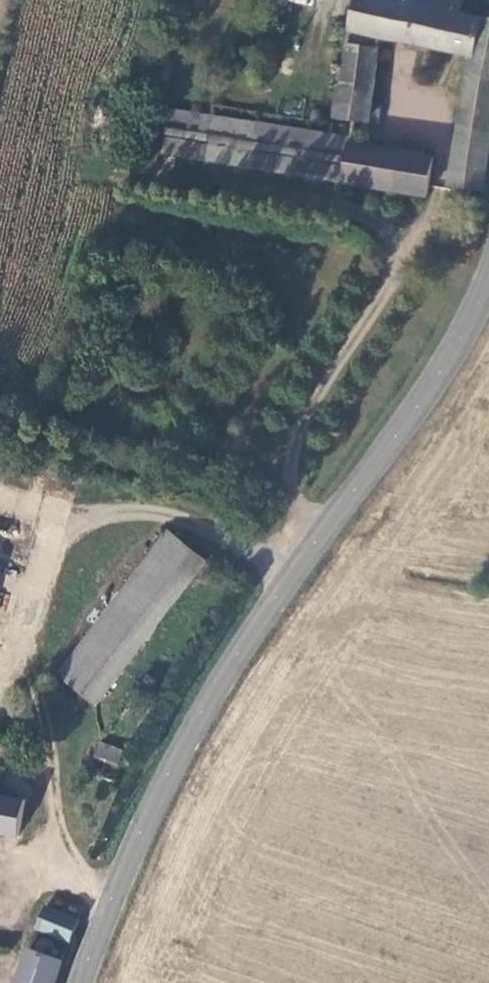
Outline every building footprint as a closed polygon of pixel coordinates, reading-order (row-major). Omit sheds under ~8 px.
[(471,56),(474,57),(478,25),(463,21),(466,0),(356,0),(350,30),(382,38),(471,56)] [(488,115),(488,28),(478,25),(474,57),(471,56),(460,128),(485,133),(488,115)] [(379,53),(382,38),(350,30),(346,47),(379,53)] [(369,123),(379,53),(346,47),(340,85),(336,85),(332,117),(369,123)] [(372,188),(415,195),(425,197),(433,157),(353,145),(352,142),(167,111),(162,156),(339,182),(372,188)] [(451,185),(480,191),(485,133),(460,128),(451,185)] [(162,530),(54,672),(94,701),(202,561),(162,530)] [(123,747),(99,740),(94,753),(119,760),(123,747)] [(24,799),(0,794),(0,831),(17,835),(24,799)] [(41,925),(75,938),(82,916),(50,905),(41,925)] [(66,960),(57,956),(59,952),(60,948),(58,944),(54,941),(50,940),(45,941),(41,944),(39,949),(35,947),(20,982),(57,982),(66,960)]
